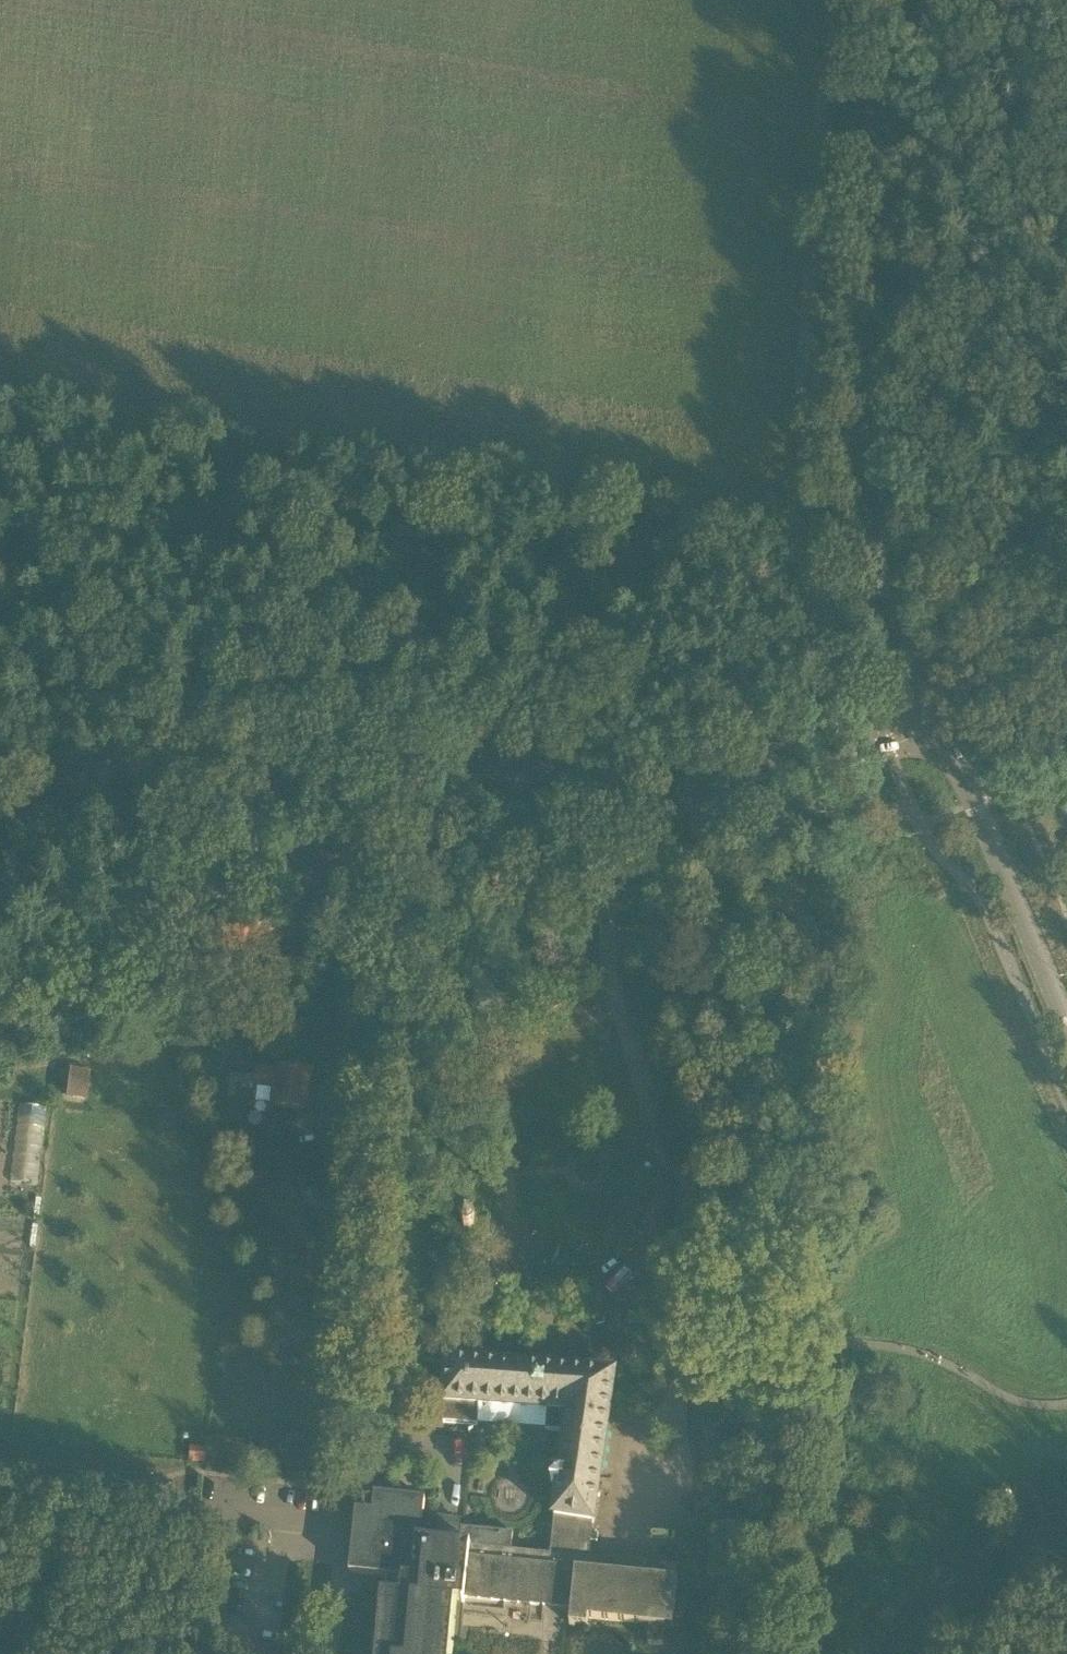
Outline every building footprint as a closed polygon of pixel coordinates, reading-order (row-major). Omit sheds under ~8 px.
[(508,881),(508,869),(490,869),(489,880),(508,881)] [(256,1086),(278,1088),(276,1106),(306,1109),(310,1072),(280,1069),(280,1070),(258,1068),(256,1086)] [(86,1074),(71,1072),(69,1098),(84,1100),(86,1074)] [(38,1183),(45,1105),(17,1103),(10,1181),(38,1183)] [(467,1213),(462,1217),(462,1224),(466,1228),(471,1229),(476,1224),(476,1218),(473,1214),(467,1213)] [(613,1373),(447,1360),(444,1403),(445,1403),(444,1423),(478,1425),(479,1408),(548,1413),(547,1430),(567,1432),(560,1474),(553,1473),(551,1482),(559,1483),(554,1516),(551,1554),(512,1550),(513,1532),(461,1527),(460,1542),(419,1538),(424,1500),(425,1500),(426,1499),(375,1494),(373,1511),(356,1509),(350,1572),(384,1576),(388,1577),(387,1593),(382,1593),(376,1653),(449,1653),(454,1599),(571,1610),(569,1624),(586,1626),(586,1621),(649,1626),(647,1640),(663,1641),(665,1626),(672,1626),(677,1578),(676,1578),(677,1566),(584,1556),(588,1521),(592,1521),(613,1373)]
